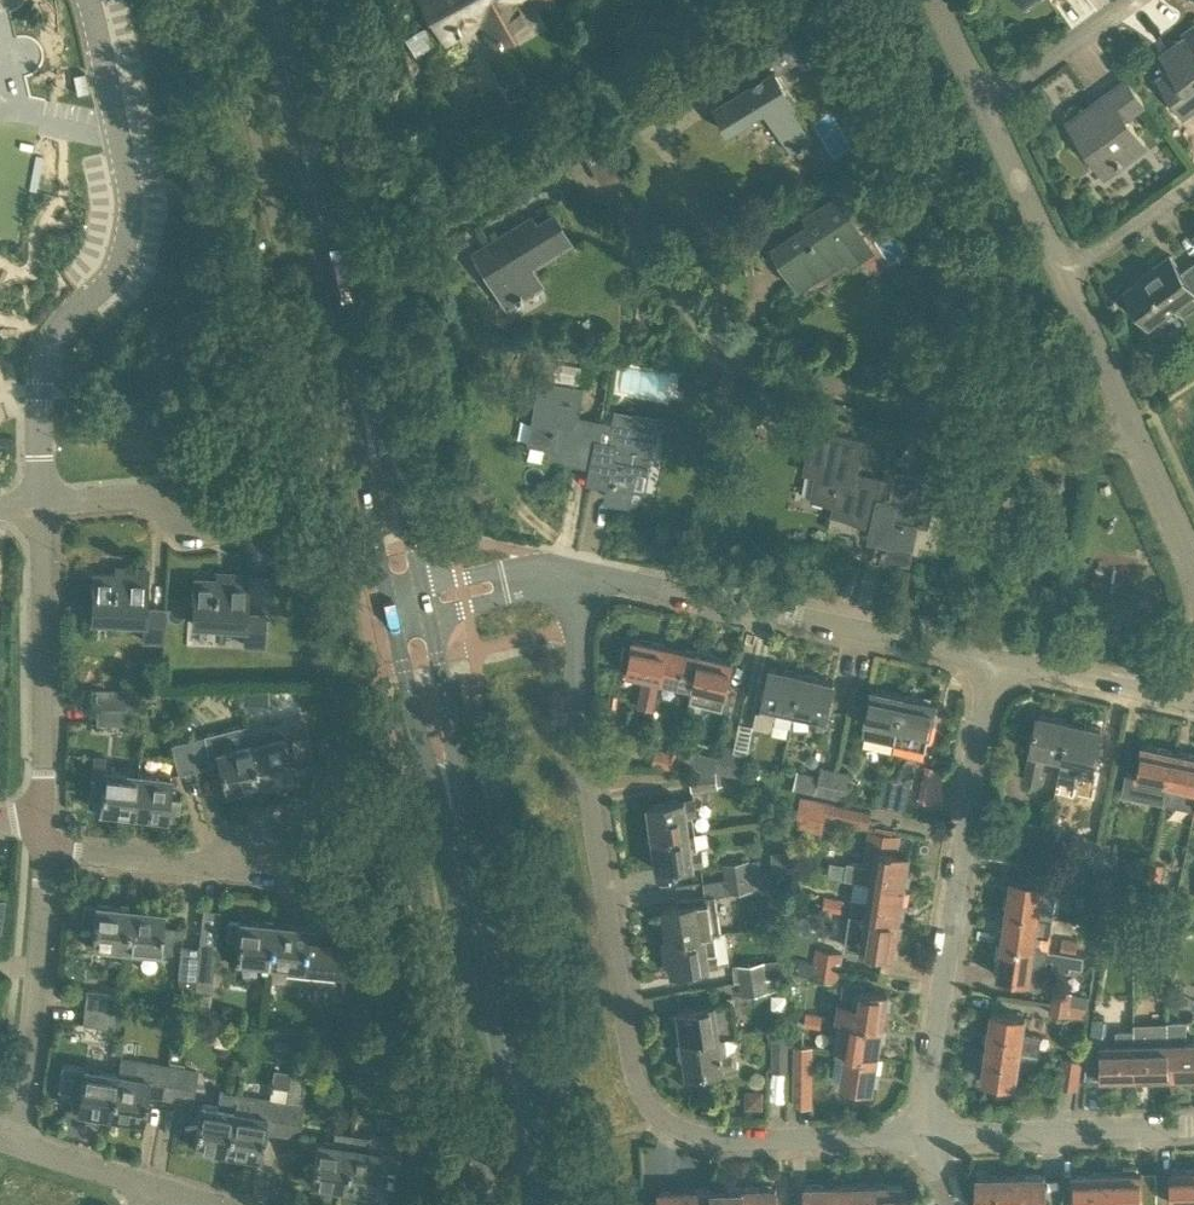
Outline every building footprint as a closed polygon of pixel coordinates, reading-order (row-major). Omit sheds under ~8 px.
[(479,16),(494,42),(531,20),(520,0),(421,0),(439,31),(476,10),(479,16)] [(562,0),(525,0),(525,1),(560,9),(562,0)] [(410,50),(428,38),(417,20),(398,32),(410,50)] [(1193,109),(1193,26),(1184,33),(1186,35),(1167,49),(1177,63),(1157,77),(1185,116),(1193,109)] [(769,78),(715,111),(727,130),(763,107),(790,150),(799,145),(802,148),(805,146),(803,143),(812,137),(793,106),(797,104),(779,74),(802,59),(787,34),(754,54),(769,78)] [(1127,77),(1068,120),(1105,172),(1144,143),(1125,116),(1145,102),(1127,77)] [(820,214),(774,244),(799,283),(845,254),(851,262),(872,249),(838,194),(816,208),(820,214)] [(527,265),(567,240),(552,214),(535,224),(530,216),(505,231),(506,233),(474,253),(506,305),(539,285),(527,265)] [(444,241),(452,254),(469,243),(461,230),(444,241)] [(1191,261),(1178,271),(1167,256),(1151,268),(1152,270),(1127,288),(1152,321),(1176,303),(1182,310),(1193,301),(1193,265),(1191,261)] [(698,375),(682,372),(680,389),(696,391),(698,375)] [(593,462),(601,422),(573,417),(575,405),(560,402),(564,383),(542,379),(530,441),(561,447),(560,456),(593,462)] [(764,415),(769,391),(750,387),(745,411),(764,415)] [(601,422),(593,462),(590,478),(610,481),(606,498),(629,502),(638,455),(647,457),(654,420),(614,412),(612,424),(601,422)] [(873,522),(880,500),(884,481),(855,475),(862,441),(814,430),(805,470),(818,473),(812,497),(846,505),(843,515),(873,522)] [(880,500),(873,522),(870,536),(911,545),(916,524),(926,526),(936,482),(895,473),(889,502),(880,500)] [(91,618),(143,620),(142,639),(162,640),(163,609),(144,608),(146,568),(114,567),(114,573),(93,572),(91,618)] [(194,577),(192,623),(244,625),(243,645),(263,646),(264,614),(245,613),(247,573),(228,572),(227,579),(194,577)] [(667,646),(633,639),(626,672),(644,675),(638,705),(654,708),(660,679),(667,646)] [(667,646),(660,679),(693,685),(700,653),(667,646)] [(700,653),(693,685),(690,701),(728,709),(732,693),(726,692),(733,659),(700,653)] [(794,711),(802,674),(770,667),(760,713),(757,713),(754,726),(771,730),(776,707),(794,711)] [(802,674),(794,711),(811,715),(809,724),(823,727),(833,681),(802,674)] [(272,703),(271,685),(240,686),(240,704),(272,703)] [(95,704),(126,704),(126,688),(95,688),(95,704)] [(891,743),(894,727),(901,695),(871,689),(861,737),(891,743)] [(901,695),(894,727),(891,743),(925,750),(935,702),(901,695)] [(95,723),(125,723),(126,704),(95,704),(95,723)] [(1061,758),(1068,720),(1037,714),(1023,780),(1038,783),(1044,754),(1061,758)] [(267,724),(246,729),(260,782),(292,774),(292,772),(302,769),(298,752),(289,719),(267,724)] [(1068,720),(1061,758),(1080,761),(1078,770),(1091,773),(1101,727),(1068,720)] [(188,739),(196,769),(218,764),(225,791),(260,782),(246,729),(246,725),(188,739)] [(196,769),(188,739),(170,744),(178,774),(196,769)] [(681,747),(668,745),(666,751),(655,749),(652,765),(676,770),(677,765),(681,747)] [(1167,783),(1174,751),(1141,745),(1135,776),(1167,783)] [(728,773),(733,749),(719,746),(714,770),(728,773)] [(681,747),(677,765),(694,768),(697,751),(681,747)] [(733,749),(728,773),(741,776),(746,752),(733,749)] [(1193,807),(1193,756),(1174,751),(1167,783),(1163,803),(1193,809),(1193,807)] [(133,814),(138,771),(103,767),(104,757),(93,756),(89,790),(99,792),(97,810),(133,814)] [(939,798),(940,765),(920,764),(919,797),(939,798)] [(819,775),(806,772),(797,770),(793,788),(815,793),(829,796),(835,769),(821,766),(819,775)] [(835,769),(829,796),(844,800),(850,772),(835,769)] [(138,771),(133,814),(166,818),(167,814),(178,816),(180,798),(169,797),(171,775),(138,771)] [(718,787),(716,771),(689,775),(692,791),(718,787)] [(878,806),(904,811),(910,782),(884,777),(878,806)] [(823,818),(826,802),(800,797),(797,812),(823,818)] [(652,837),(694,831),(692,813),(696,812),(694,798),(647,805),(652,837)] [(1042,856),(1049,825),(1022,819),(1015,851),(1042,856)] [(694,831),(652,837),(652,840),(645,841),(647,855),(655,854),(657,869),(703,862),(701,848),(697,849),(694,831)] [(870,884),(904,889),(909,854),(894,852),(897,835),(869,831),(863,864),(848,861),(845,879),(870,884)] [(1070,834),(1065,861),(1093,867),(1094,867),(1100,841),(1070,834)] [(1094,867),(1093,867),(1108,871),(1114,844),(1100,841),(1094,867)] [(725,878),(750,874),(748,860),(723,864),(725,878)] [(1148,876),(1159,878),(1161,866),(1151,864),(1148,876)] [(1058,866),(1055,880),(1071,883),(1074,870),(1058,866)] [(750,874),(725,878),(702,881),(705,896),(680,900),(681,905),(663,908),(667,938),(713,931),(714,933),(721,932),(715,895),(730,893),(730,892),(753,889),(750,874)] [(1006,910),(1053,917),(1058,885),(1011,879),(1006,910)] [(850,913),(853,913),(899,921),(904,889),(870,884),(868,899),(853,897),(850,913)] [(1112,893),(1109,913),(1135,917),(1138,897),(1112,893)] [(1149,894),(1147,919),(1172,921),(1174,895),(1149,894)] [(840,912),(842,900),(825,897),(823,909),(840,912)] [(123,948),(128,906),(95,902),(94,905),(83,904),(81,922),(92,923),(90,945),(123,948)] [(128,906),(123,948),(170,953),(172,935),(181,936),(182,926),(173,925),(173,926),(162,925),(163,910),(128,906)] [(1053,917),(1006,910),(1002,943),(1048,950),(1053,917)] [(899,921),(853,913),(847,948),(893,955),(899,921)] [(268,963),(272,921),(239,918),(239,921),(227,919),(225,937),(237,938),(234,960),(268,963)] [(272,921),(268,963),(286,965),(285,972),(340,978),(344,991),(361,986),(353,956),(335,961),(304,958),(308,925),(272,921)] [(713,931),(667,938),(672,971),(718,964),(714,933),(713,931)] [(1078,942),(1062,939),(1060,952),(1076,955),(1078,942)] [(1048,950),(1002,943),(997,976),(1044,982),(1048,950)] [(194,977),(198,946),(180,944),(177,975),(194,977)] [(198,946),(194,977),(212,979),(215,948),(198,946)] [(811,963),(837,967),(839,952),(813,949),(811,963)] [(739,980),(766,976),(763,961),(736,965),(739,980)] [(837,967),(811,963),(809,978),(835,981),(837,967)] [(766,976),(739,980),(741,995),(768,991),(766,976)] [(212,979),(194,977),(193,991),(210,993),(212,979)] [(850,1022),(882,1027),(888,993),(863,989),(864,984),(842,980),(836,1020),(841,1021),(841,1019),(850,1020),(850,1022)] [(84,1006),(114,1009),(116,991),(85,988),(84,1006)] [(1089,996),(1086,995),(1053,990),(1050,1002),(1070,1005),(1084,1008),(1088,1008),(1089,996)] [(682,1041),(732,1034),(739,1033),(734,1001),(677,1010),(682,1041)] [(1070,1005),(1050,1002),(1049,1013),(1068,1016),(1070,1005)] [(114,1009),(84,1006),(82,1023),(113,1026),(114,1009)] [(987,1045),(1037,1053),(1040,1035),(1022,1033),(1025,1017),(991,1012),(987,1045)] [(821,1028),(822,1017),(800,1014),(798,1025),(821,1028)] [(836,1052),(845,1053),(877,1058),(882,1027),(850,1022),(850,1020),(841,1019),(841,1021),(836,1052)] [(1168,1042),(1169,1076),(1193,1075),(1193,1041),(1186,1041),(1186,1021),(1168,1022),(1168,1042)] [(768,1029),(768,1045),(772,1046),(771,1072),(788,1072),(788,1026),(768,1029)] [(1135,1077),(1134,1043),(1134,1029),(1114,1030),(1114,1044),(1090,1044),(1085,1078),(1135,1077)] [(1169,1076),(1168,1042),(1154,1042),(1153,1029),(1134,1029),(1134,1043),(1135,1077),(1169,1076)] [(732,1034),(682,1041),(687,1074),(733,1067),(731,1053),(734,1053),(732,1034)] [(1037,1053),(987,1045),(981,1080),(1015,1085),(1017,1068),(1034,1070),(1037,1053)] [(794,1072),(810,1073),(810,1046),(794,1046),(794,1072)] [(877,1058),(845,1053),(840,1085),(872,1090),(877,1058)] [(1056,1086),(1076,1089),(1081,1060),(1062,1057),(1056,1086)] [(110,1102),(108,1115),(142,1120),(146,1094),(163,1096),(168,1066),(136,1061),(120,1058),(117,1072),(112,1102),(110,1102)] [(64,1063),(60,1089),(68,1090),(71,1106),(76,1107),(76,1110),(108,1115),(110,1102),(112,1102),(117,1072),(64,1063)] [(289,1073),(280,1133),(296,1135),(306,1076),(308,1067),(291,1064),(289,1073)] [(168,1066),(163,1096),(191,1101),(196,1071),(168,1066)] [(227,1135),(224,1152),(258,1157),(263,1130),(280,1133),(289,1073),(274,1071),(269,1098),(237,1092),(230,1135),(227,1135)] [(742,1085),(742,1103),(760,1104),(760,1085),(742,1085)] [(230,1135),(237,1092),(219,1089),(216,1105),(200,1103),(196,1124),(184,1126),(187,1142),(193,1143),(192,1146),(224,1152),(227,1135),(230,1135)] [(347,1172),(353,1135),(337,1132),(335,1142),(317,1139),(313,1160),(301,1163),(304,1179),(310,1180),(309,1183),(342,1188),(344,1171),(347,1172)] [(344,1171),(342,1188),(376,1194),(380,1166),(397,1169),(402,1139),(370,1134),(369,1137),(353,1135),(347,1172),(344,1171)] [(1170,1170),(1171,1203),(1184,1202),(1184,1204),(1193,1204),(1193,1170),(1170,1170)] [(1142,1171),(1108,1172),(1109,1204),(1143,1204),(1142,1176),(1142,1171)] [(1108,1172),(1073,1174),(1074,1204),(1109,1204),(1108,1172)] [(1010,1175),(976,1176),(977,1204),(1011,1204),(1010,1175)] [(1059,1179),(1045,1179),(1045,1175),(1010,1175),(1011,1204),(1045,1204),(1059,1204),(1059,1179)] [(1156,1175),(1142,1176),(1143,1204),(1157,1204),(1156,1175)] [(873,1204),(907,1204),(906,1183),(872,1184),(873,1204)] [(872,1184),(839,1185),(840,1204),(873,1204),(872,1184)] [(839,1185),(805,1186),(805,1204),(840,1204),(839,1185)] [(745,1204),(777,1204),(776,1187),(745,1188),(745,1204)] [(713,1204),(745,1204),(745,1188),(713,1189),(713,1204)] [(713,1189),(659,1190),(660,1204),(713,1204),(713,1189)]
